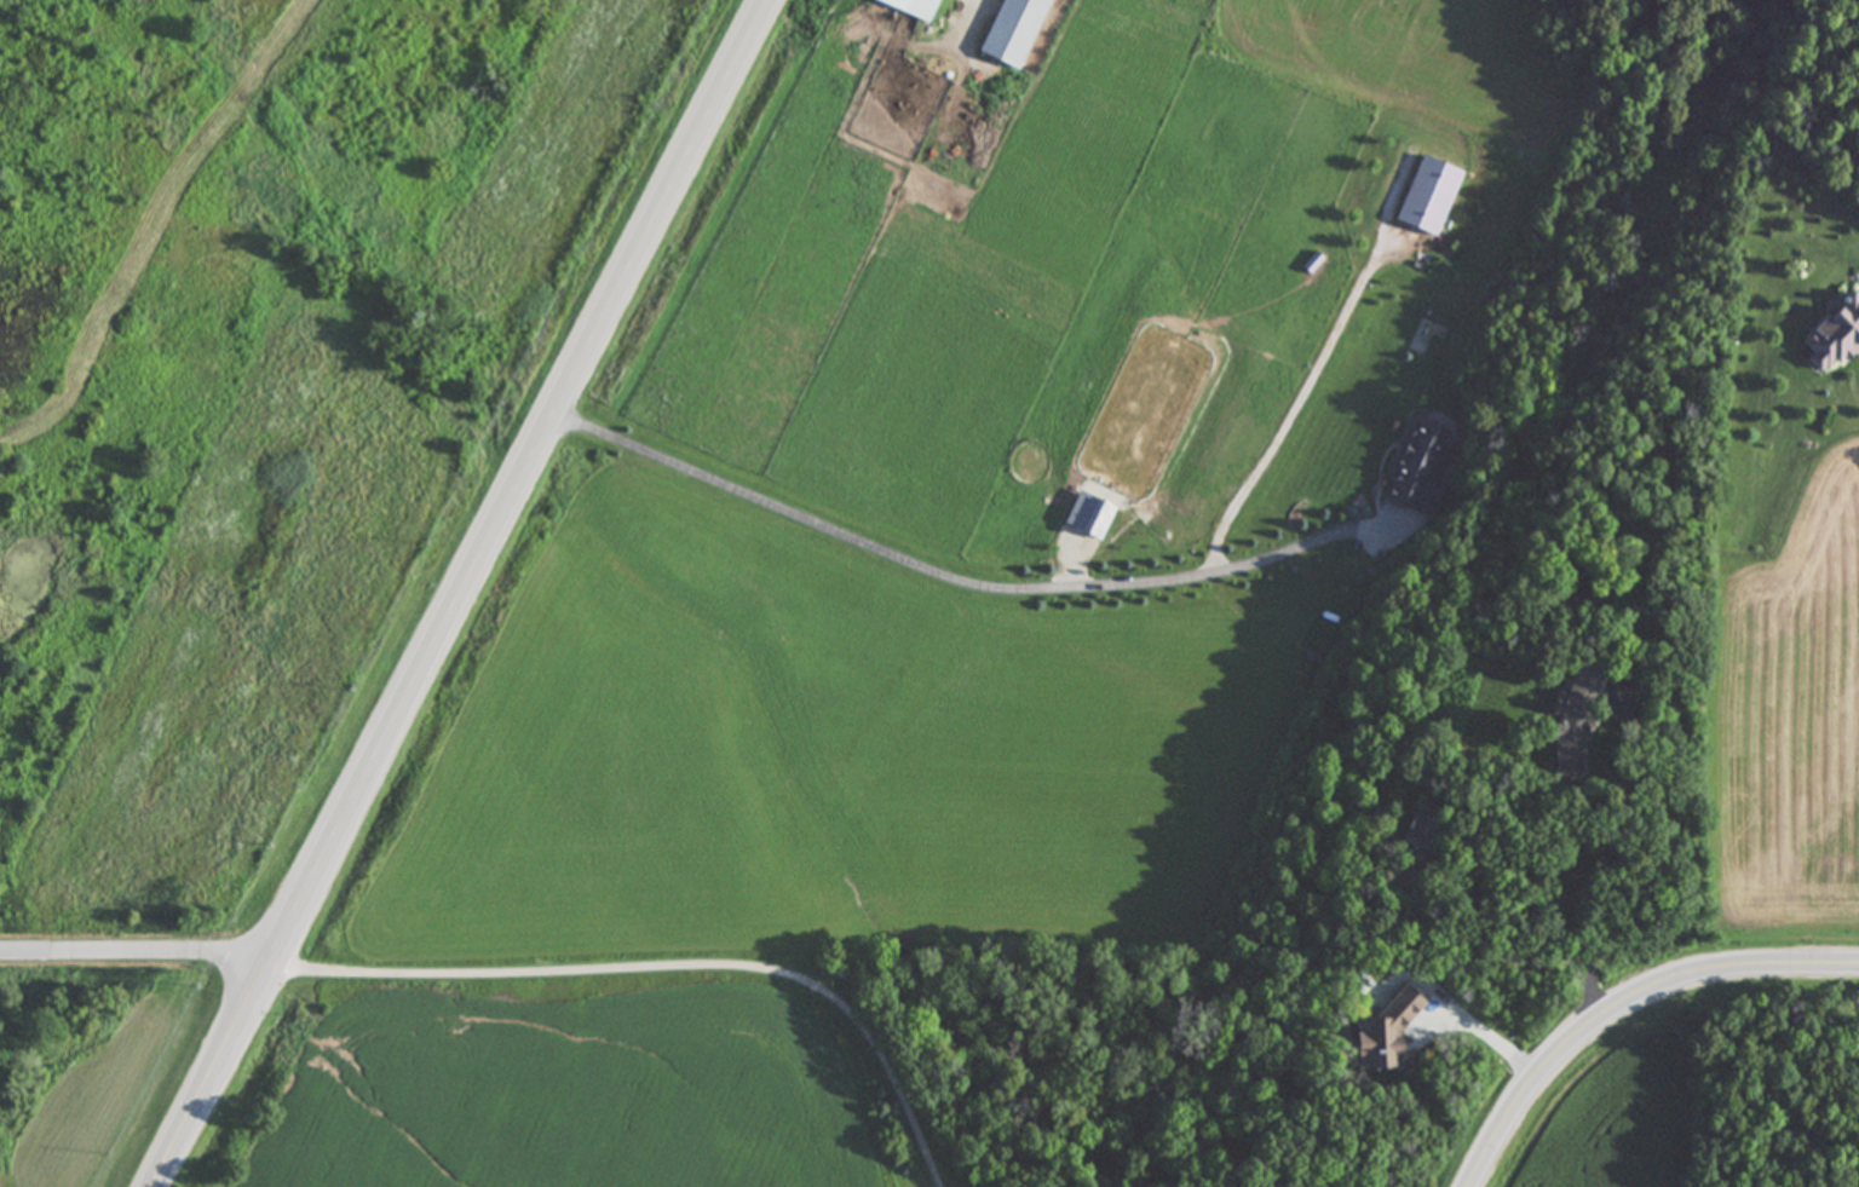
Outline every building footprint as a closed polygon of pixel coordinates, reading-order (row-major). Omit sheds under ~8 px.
[(977,54),(1020,73),(1052,0),(1000,0),(977,54)] [(1393,220),(1437,237),(1462,173),(1418,156),(1393,220)] [(1858,306),(1858,295),(1841,295),(1841,306),(1796,341),(1805,353),(1805,363),(1814,375),(1829,364),(1834,364),(1858,345),(1858,330),(1858,308),(1858,306)] [(1379,502),(1435,520),(1462,437),(1406,419),(1379,502)] [(1552,778),(1579,777),(1583,767),(1582,739),(1584,730),(1584,725),(1599,675),(1599,673),(1571,664),(1550,737),(1552,778)] [(1394,845),(1416,853),(1427,823),(1406,814),(1394,845)]
